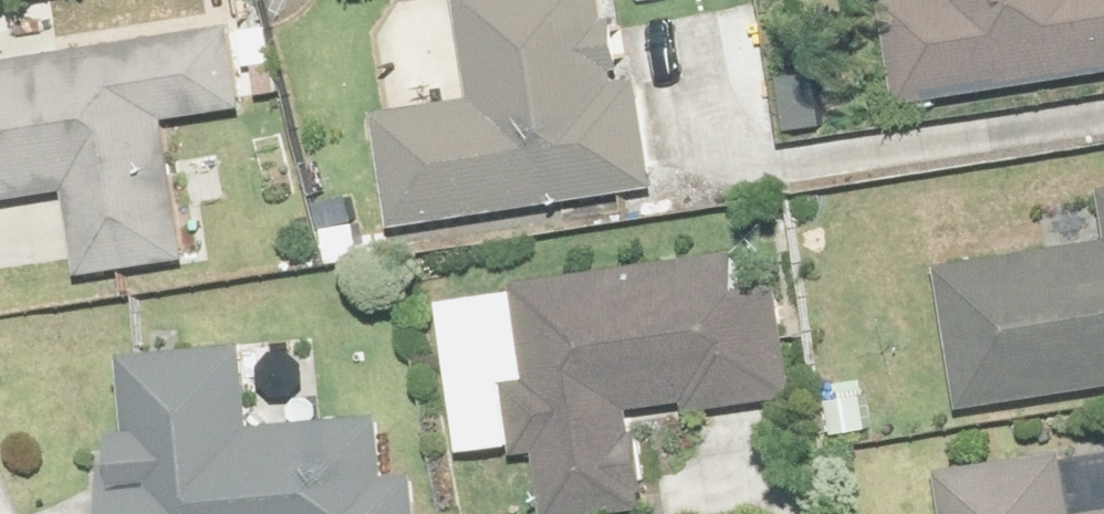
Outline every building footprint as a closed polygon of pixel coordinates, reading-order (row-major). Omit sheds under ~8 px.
[(45,10),(222,1),(222,0),(45,0),(45,10)] [(890,21),(825,31),(844,150),(1103,110),(1103,0),(887,0),(890,21)] [(587,128),(568,129),(555,7),(398,24),(410,144),(314,152),(325,270),(598,246),(587,128)] [(119,244),(112,163),(187,153),(174,74),(0,91),(0,255),(19,254),(26,317),(125,306),(119,244)] [(1060,286),(884,306),(901,456),(1103,433),(1103,222),(1056,226),(1060,286)] [(486,427),(464,428),(468,513),(585,513),(582,458),(736,451),(730,317),(481,328),(486,427)] [(216,475),(211,391),(67,400),(72,485),(45,487),(47,513),(332,513),(329,468),(216,475)] [(1076,485),(1078,513),(1103,513),(1103,483),(1076,485)] [(1018,493),(883,512),(883,513),(1021,513),(1018,493)]
